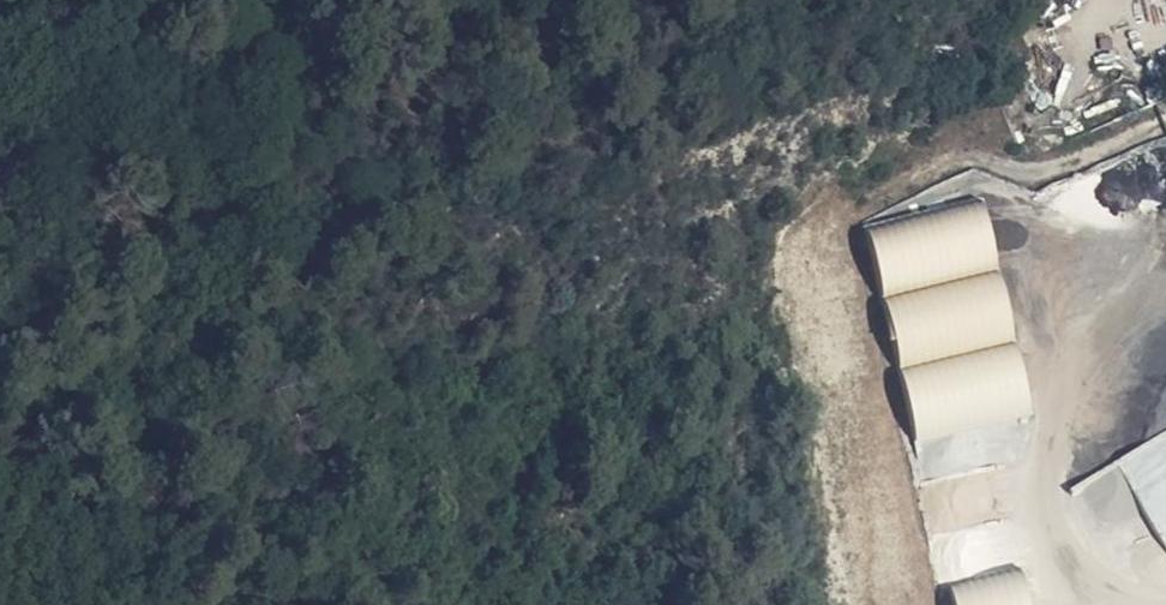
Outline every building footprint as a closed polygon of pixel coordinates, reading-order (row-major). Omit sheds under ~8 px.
[(992,423),(1032,415),(987,195),(870,219),(923,477),(1000,461),(992,423)] [(1066,483),(1130,604),(1134,604),(1165,589),(1165,430),(1066,483)] [(958,604),(1033,604),(1025,567),(953,582),(958,604)]
